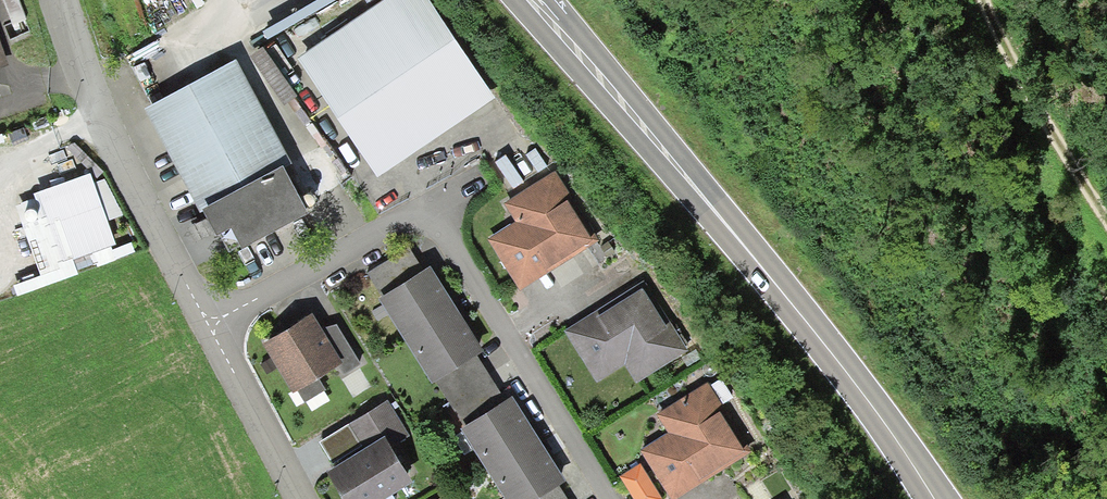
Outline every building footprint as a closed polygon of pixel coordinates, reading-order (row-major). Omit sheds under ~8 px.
[(297,61),(378,181),(496,103),(427,0),(388,0),(297,61)] [(8,67),(0,43),(0,70),(8,67)] [(292,166),(235,62),(144,112),(200,215),(203,214),(217,241),(231,234),(242,254),(308,218),(283,171),(292,166)] [(599,242),(555,173),(504,205),(517,224),(487,241),(520,292),(553,271),(599,242)] [(91,176),(34,196),(35,199),(32,200),(44,232),(46,231),(61,269),(113,253),(111,250),(116,246),(108,222),(123,217),(105,181),(93,186),(91,176)] [(379,289),(421,264),(409,244),(367,269),(379,289)] [(379,289),(404,332),(456,300),(445,283),(430,258),(421,264),(379,289)] [(664,314),(643,280),(606,304),(601,306),(600,304),(565,326),(598,379),(626,361),(637,379),(688,347),(667,313),(664,314)] [(466,317),(456,300),(404,332),(431,376),(434,374),(475,349),(483,344),(466,317)] [(320,318),(313,305),(262,335),(292,385),(296,383),(304,397),(325,385),(317,370),(336,359),(342,356),(323,323),(320,318)] [(337,319),(323,323),(342,356),(336,359),(343,370),(361,359),(337,319)] [(502,393),(475,349),(434,374),(460,419),(502,393)] [(721,375),(710,382),(722,400),(732,393),(721,375)] [(710,382),(707,378),(656,410),(668,428),(640,445),(673,497),(703,479),(752,448),(722,400),(710,382)] [(460,419),(485,461),(538,429),(527,412),(512,387),(502,393),(460,419)] [(327,462),(349,498),(370,498),(414,473),(394,440),(409,431),(387,395),(349,419),(362,441),(334,458),(327,462)] [(362,441),(349,419),(320,436),(334,458),(362,441)] [(538,429),(485,461),(509,498),(521,498),(556,478),(564,473),(548,446),(538,429)] [(619,473),(636,498),(658,498),(663,496),(640,460),(619,473)] [(556,478),(521,498),(570,498),(556,478)] [(445,491),(432,498),(451,498),(445,491)]
